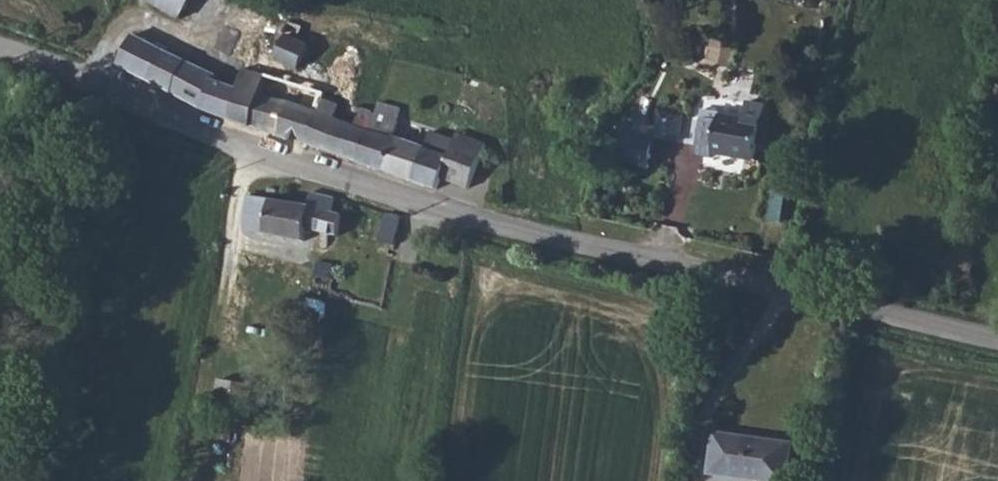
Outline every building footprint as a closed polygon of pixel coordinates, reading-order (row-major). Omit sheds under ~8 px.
[(130,15),(177,33),(190,0),(136,0),(130,15)] [(298,58),(306,35),(284,26),(274,49),(298,58)] [(136,36),(121,69),(137,77),(173,93),(186,58),(136,36)] [(186,58),(173,93),(213,111),(232,118),(243,88),(212,76),(214,70),(186,58)] [(243,88),(232,118),(273,132),(291,79),(250,66),(243,88)] [(273,132),(309,144),(325,91),(291,79),(273,132)] [(309,144),(358,160),(371,123),(381,94),(329,79),(325,91),(309,144)] [(698,113),(692,146),(708,148),(707,154),(749,161),(756,124),(698,113)] [(647,114),(646,139),(673,140),(675,115),(647,114)] [(371,123),(358,160),(385,169),(437,184),(440,172),(446,150),(424,142),(371,123)] [(446,150),(440,172),(471,181),(483,140),(453,130),(430,123),(424,142),(446,150)] [(624,137),(628,128),(619,128),(616,137),(615,163),(621,149),(624,137)] [(615,163),(612,168),(644,171),(646,139),(624,137),(621,149),(615,163)] [(708,148),(692,146),(691,157),(704,160),(707,154),(708,148)] [(765,190),(761,219),(775,222),(780,193),(765,190)] [(343,200),(324,194),(321,206),(258,192),(250,229),(323,249),(325,239),(347,243),(350,211),(340,208),(343,200)] [(341,283),(341,270),(327,270),(327,283),(341,283)] [(720,438),(711,480),(712,480),(792,480),(796,451),(720,438)]
